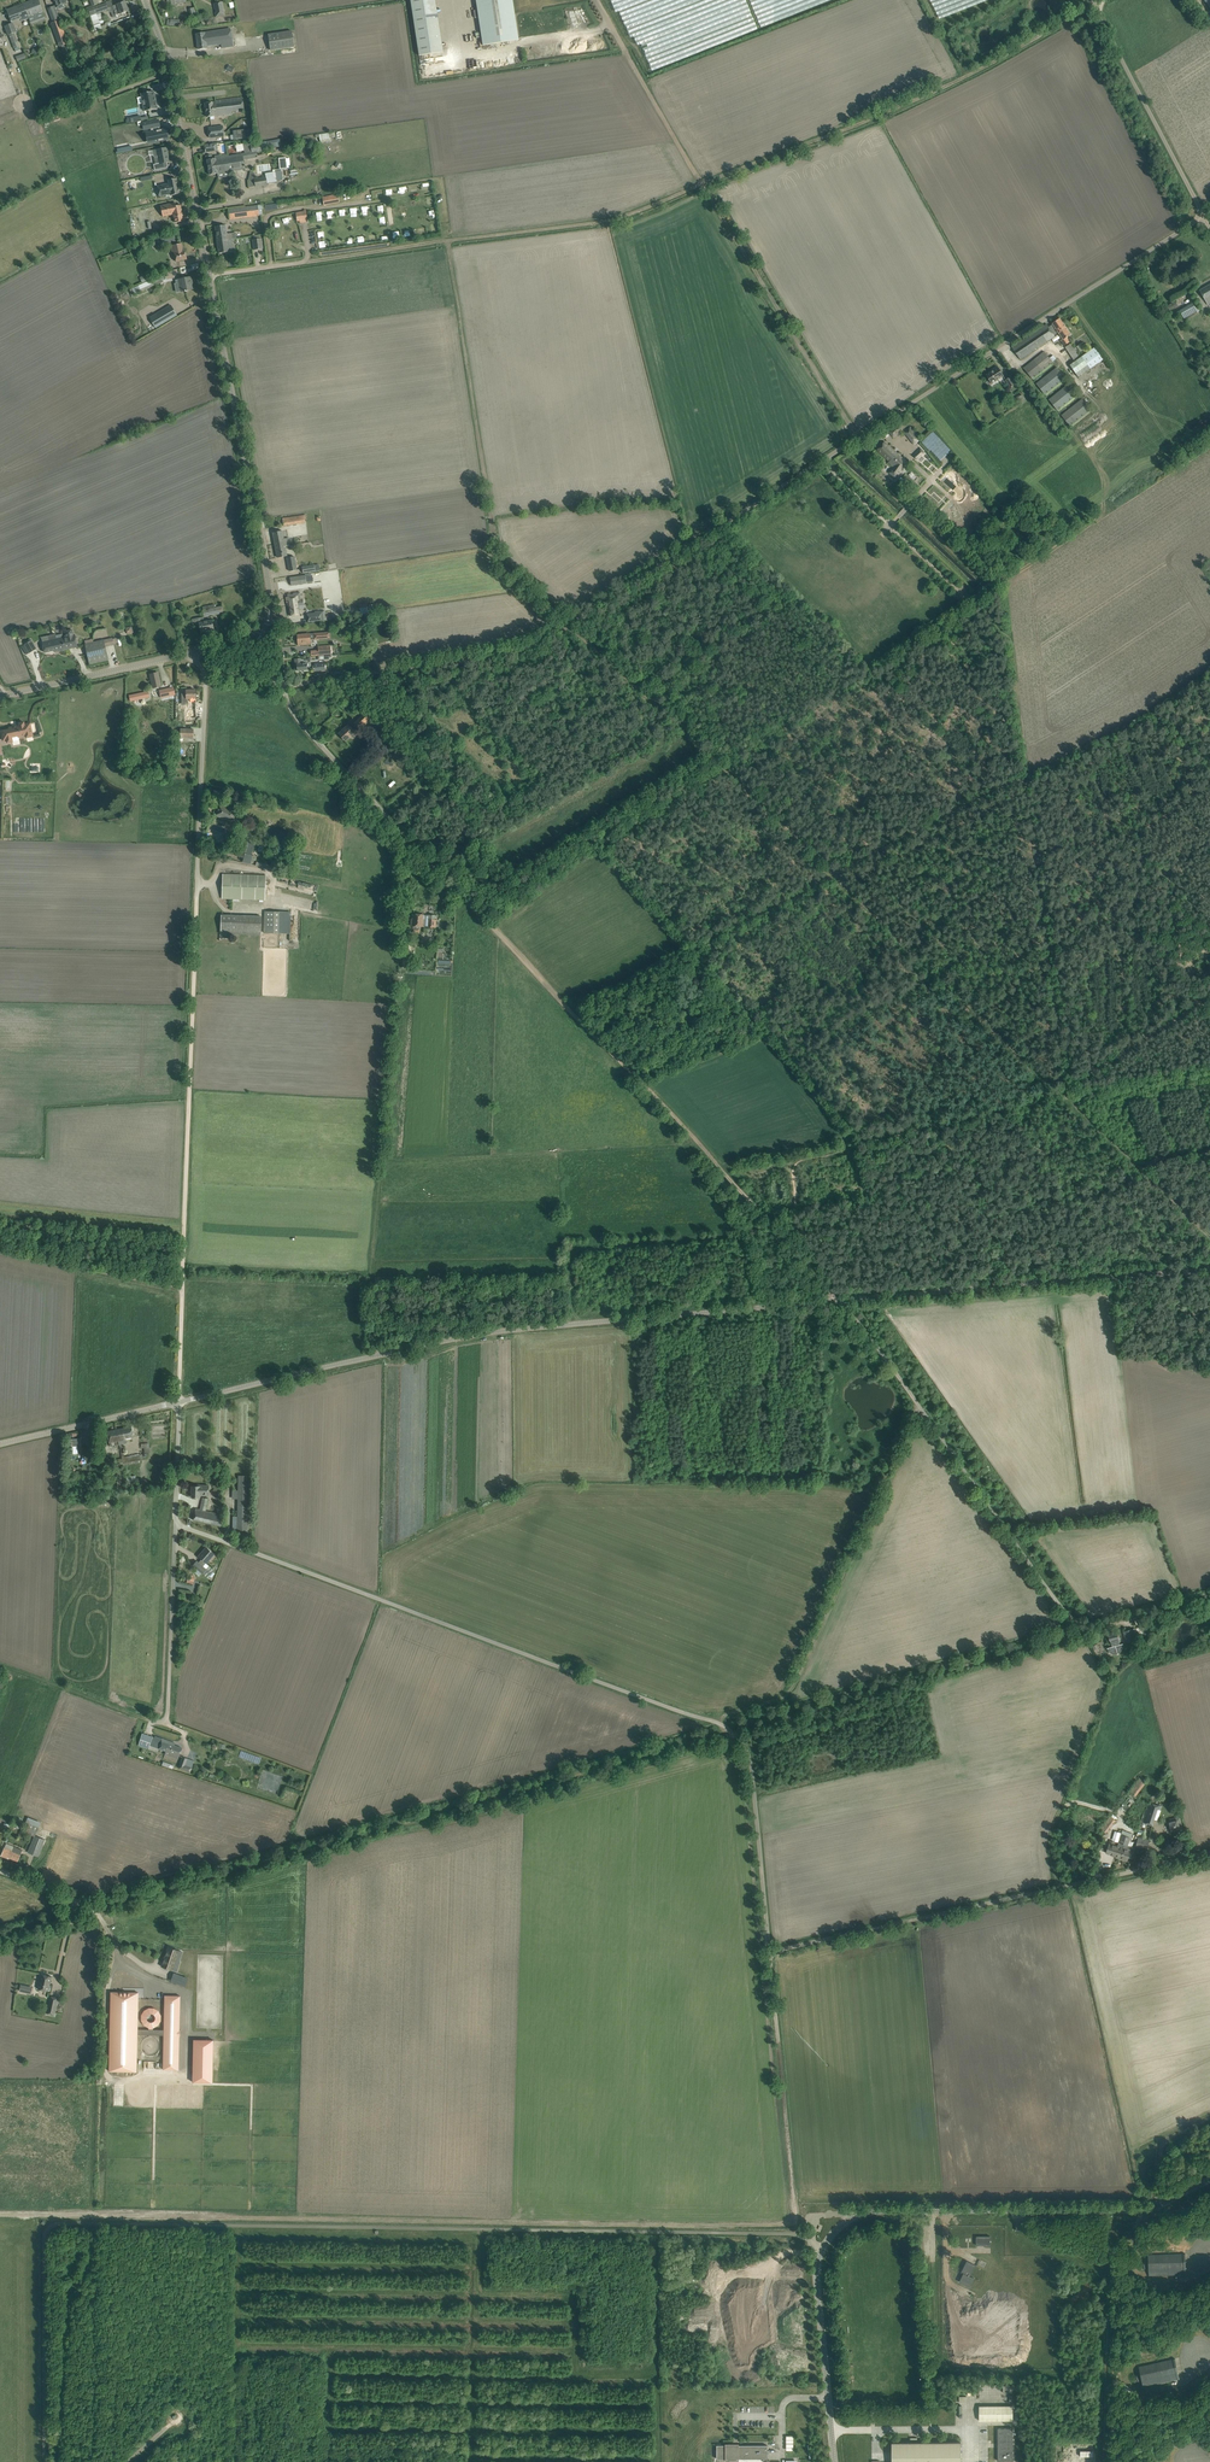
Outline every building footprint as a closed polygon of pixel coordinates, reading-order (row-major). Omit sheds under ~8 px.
[(22,4),(24,10),(26,10),(29,18),(35,16),(36,16),(43,13),(40,4),(38,0),(33,0),(22,4)] [(113,6),(111,0),(106,2),(106,3),(88,9),(91,19),(92,19),(94,24),(93,25),(96,31),(102,29),(107,27),(106,26),(111,25),(110,22),(108,22),(105,23),(106,25),(101,26),(96,13),(108,10),(108,8),(113,7),(112,6),(113,6)] [(483,45),(518,39),(512,0),(476,0),(483,45)] [(120,4),(113,6),(112,6),(113,7),(114,11),(111,13),(112,17),(116,16),(116,15),(120,14),(129,11),(125,2),(120,4)] [(225,15),(223,2),(213,4),(214,9),(216,9),(216,12),(215,13),(216,17),(225,15)] [(7,10),(9,16),(12,22),(21,19),(22,21),(29,18),(26,10),(24,10),(22,4),(7,10)] [(48,8),(53,21),(62,18),(61,15),(57,17),(53,6),(48,8)] [(68,44),(60,20),(51,23),(59,47),(68,44)] [(4,27),(7,35),(9,35),(14,49),(19,47),(14,33),(17,32),(13,23),(4,27)] [(245,39),(262,36),(260,24),(243,27),(245,39)] [(196,34),(198,49),(205,48),(205,46),(221,43),(222,48),(233,46),(231,29),(205,32),(205,33),(196,34)] [(270,51),(276,50),(295,47),(292,31),(268,34),(270,51)] [(148,93),(141,94),(144,111),(157,108),(154,91),(152,92),(152,91),(148,92),(148,93)] [(207,117),(213,116),(232,114),(232,113),(244,111),(242,97),(221,100),(215,100),(215,102),(205,103),(207,117)] [(124,112),(121,104),(115,106),(114,104),(109,106),(115,122),(122,119),(120,114),(124,112)] [(167,133),(166,128),(161,130),(160,126),(159,119),(143,122),(145,129),(151,128),(152,131),(146,132),(148,143),(153,142),(169,139),(167,133)] [(224,136),(223,125),(208,127),(209,138),(224,136)] [(250,129),(233,131),(234,139),(251,137),(250,129)] [(280,147),(281,146),(280,139),(261,143),(262,150),(280,147)] [(261,143),(261,141),(250,143),(252,152),(256,152),(262,151),(262,150),(261,143)] [(205,153),(216,151),(215,143),(204,145),(205,153)] [(244,150),(245,154),(252,152),(250,143),(243,144),(244,150)] [(160,163),(154,165),(155,170),(163,169),(162,163),(167,162),(170,162),(167,148),(157,150),(160,163)] [(245,169),(242,154),(228,156),(228,154),(215,156),(215,157),(213,159),(207,160),(209,175),(217,174),(218,178),(224,177),(224,173),(245,169)] [(279,158),(280,169),(287,169),(287,158),(279,158)] [(266,177),(267,184),(277,182),(275,172),(273,173),(266,174),(266,177)] [(256,187),(267,185),(267,184),(266,177),(254,179),(256,187)] [(180,195),(177,179),(168,181),(169,183),(157,185),(159,195),(171,193),(171,197),(180,195)] [(324,206),(340,203),(338,194),(322,197),(324,206)] [(174,201),(158,204),(160,215),(171,213),(173,221),(181,219),(180,214),(181,214),(178,204),(177,204),(177,203),(174,203),(174,201)] [(375,213),(383,211),(382,204),(374,205),(375,213)] [(229,220),(259,216),(259,215),(263,214),(262,209),(264,209),(264,205),(258,205),(228,209),(229,220)] [(145,211),(138,212),(141,226),(148,225),(145,211)] [(307,222),(306,211),(296,212),(297,221),(300,221),(300,223),(307,222)] [(217,241),(233,239),(237,238),(236,232),(227,234),(226,225),(215,227),(217,241)] [(172,233),(151,240),(153,247),(157,245),(157,247),(168,244),(167,240),(174,238),(172,233)] [(357,234),(359,243),(365,241),(363,233),(357,234)] [(219,253),(229,252),(235,251),(234,246),(233,246),(232,243),(233,243),(233,239),(217,241),(219,253)] [(254,250),(263,249),(262,239),(252,240),(254,250)] [(176,262),(181,261),(187,259),(185,251),(182,251),(182,250),(183,250),(181,244),(173,245),(176,262)] [(165,275),(164,275),(163,275),(164,280),(182,276),(180,268),(174,270),(174,271),(164,274),(165,275)] [(142,283),(151,279),(149,274),(140,278),(142,283)] [(163,275),(151,280),(154,286),(157,285),(164,282),(163,281),(164,280),(163,275),(164,275),(163,275)] [(185,292),(186,291),(194,289),(191,277),(178,280),(181,292),(185,291),(185,292)] [(1209,303),(1209,285),(1200,291),(1208,305),(1209,303)] [(139,286),(132,288),(135,295),(141,292),(139,286)] [(134,299),(140,313),(156,306),(150,292),(134,299)] [(1176,301),(1170,305),(1173,310),(1179,306),(1176,301)] [(1192,304),(1180,311),(1184,319),(1197,312),(1192,304)] [(171,305),(149,318),(156,328),(177,315),(171,305)] [(1012,347),(1015,352),(1020,360),(1055,336),(1054,335),(1058,332),(1063,340),(1061,341),(1064,346),(1069,342),(1068,341),(1070,340),(1068,337),(1071,335),(1060,319),(1052,324),(1053,324),(1049,327),(1047,324),(1012,347)] [(1085,348),(1082,343),(1077,347),(1080,352),(1085,348)] [(1065,347),(1074,360),(1079,357),(1070,344),(1065,347)] [(1090,369),(1104,359),(1095,347),(1082,357),(1082,356),(1070,365),(1079,377),(1090,369)] [(1024,368),(1033,379),(1053,363),(1044,352),(1024,368)] [(1003,376),(1001,372),(998,367),(993,370),(993,371),(986,375),(992,383),(1003,376)] [(1057,367),(1036,383),(1045,395),(1066,378),(1057,367)] [(1006,380),(1011,387),(1015,384),(1010,377),(1006,380)] [(1058,410),(1078,394),(1070,383),(1049,399),(1058,410)] [(1013,406),(1025,398),(1023,395),(1011,402),(1013,406)] [(1091,410),(1082,399),(1062,415),(1070,426),(1091,410)] [(898,424),(889,432),(893,438),(903,430),(898,424)] [(932,450),(941,459),(951,450),(934,431),(922,441),(931,451),(932,450)] [(921,440),(918,437),(912,442),(915,445),(921,440)] [(890,447),(884,442),(877,450),(885,458),(889,461),(888,463),(893,467),(888,473),(895,479),(902,471),(902,469),(907,463),(890,447)] [(926,453),(920,448),(913,455),(918,460),(926,453)] [(284,526),(306,523),(305,515),(282,518),(284,526)] [(285,547),(290,546),(288,538),(284,539),(282,531),(273,533),(274,542),(284,540),(285,547)] [(274,542),(277,558),(287,556),(285,547),(284,540),(274,542)] [(287,558),(290,571),(297,570),(294,556),(287,558)] [(303,573),(315,571),(314,565),(302,567),(303,573)] [(291,586),(297,585),(306,583),(311,582),(310,575),(305,576),(290,578),(291,586)] [(290,594),(287,594),(288,597),(286,597),(287,606),(288,606),(290,616),(300,615),(299,605),(304,605),(303,600),(301,600),(300,592),(298,592),(298,593),(297,593),(293,593),(293,594),(291,595),(290,594)] [(222,606),(215,608),(214,604),(202,606),(205,617),(224,613),(222,606)] [(315,613),(307,614),(308,622),(327,620),(326,617),(325,617),(324,614),(326,614),(325,611),(320,612),(320,611),(315,612),(315,613)] [(214,630),(213,624),(212,621),(205,622),(204,617),(192,619),(193,624),(199,623),(201,632),(214,630)] [(126,634),(134,633),(132,626),(125,627),(126,634)] [(65,638),(63,639),(66,651),(78,649),(78,647),(75,636),(74,636),(74,635),(73,630),(64,632),(65,637),(65,638)] [(310,640),(330,638),(330,632),(303,634),(297,635),(298,645),(311,644),(310,640)] [(63,639),(62,636),(56,637),(56,636),(50,638),(51,641),(43,643),(45,654),(54,652),(55,653),(66,651),(63,639)] [(91,643),(91,641),(91,640),(85,641),(86,644),(85,644),(89,664),(108,660),(107,654),(104,640),(94,642),(91,643)] [(36,649),(31,641),(25,645),(30,653),(36,649)] [(331,655),(330,645),(318,647),(319,656),(329,655),(331,655)] [(301,658),(295,659),(296,668),(297,668),(297,671),(308,670),(307,663),(301,664),(301,658)] [(328,670),(327,663),(315,665),(315,671),(328,670)] [(161,686),(159,679),(158,673),(150,675),(151,680),(153,688),(161,686)] [(173,687),(159,690),(161,698),(175,695),(173,687)] [(186,694),(182,694),(182,696),(182,699),(182,700),(188,700),(189,718),(196,718),(195,698),(196,698),(195,690),(186,690),(186,694)] [(148,691),(129,696),(130,701),(131,701),(149,697),(148,691)] [(367,711),(357,721),(361,726),(372,716),(367,711)] [(9,730),(1,731),(3,741),(7,740),(7,743),(13,742),(12,737),(18,736),(19,737),(26,735),(27,738),(33,736),(32,732),(30,723),(24,725),(24,722),(19,723),(19,726),(9,728),(10,729),(9,730)] [(348,725),(343,730),(339,734),(345,741),(355,732),(348,725)] [(193,738),(194,729),(181,729),(180,738),(193,738)] [(212,796),(212,795),(216,797),(219,791),(215,789),(209,787),(206,793),(212,796)] [(441,807),(447,802),(442,797),(437,802),(441,807)] [(238,812),(219,805),(215,815),(234,822),(238,812)] [(236,855),(244,858),(243,862),(251,865),(254,856),(250,855),(251,852),(246,850),(249,842),(240,840),(236,855)] [(266,875),(223,874),(222,899),(265,900),(266,875)] [(264,933),(290,934),(291,913),(264,911),(264,933)] [(419,928),(419,927),(436,927),(436,920),(435,920),(435,915),(424,915),(424,914),(413,914),(412,919),(411,919),(411,926),(413,926),(413,928),(412,928),(412,932),(420,933),(420,928),(419,928)] [(261,935),(262,917),(232,916),(231,918),(225,917),(225,919),(221,919),(221,934),(261,935)] [(408,945),(404,945),(403,959),(411,959),(411,951),(407,951),(408,945)] [(118,1441),(119,1444),(127,1443),(126,1438),(134,1436),(132,1427),(117,1430),(119,1441),(118,1441)] [(107,1432),(108,1437),(110,1446),(119,1444),(118,1441),(119,1441),(117,1430),(107,1432)] [(81,1446),(81,1439),(72,1439),(69,1439),(69,1447),(73,1446),(78,1446),(78,1455),(82,1455),(81,1446)] [(144,1448),(144,1453),(149,1452),(149,1443),(141,1444),(141,1448),(144,1448)] [(124,1456),(122,1456),(121,1456),(122,1458),(123,1465),(140,1462),(138,1455),(124,1457),(124,1456)] [(125,1489),(123,1468),(117,1469),(118,1480),(117,1480),(117,1489),(125,1489)] [(247,1530),(247,1524),(248,1475),(239,1475),(238,1524),(237,1530),(247,1530)] [(127,1487),(136,1486),(136,1478),(126,1479),(127,1487)] [(226,1487),(220,1482),(214,1489),(216,1490),(212,1494),(217,1498),(226,1487)] [(200,1495),(208,1495),(209,1486),(196,1485),(196,1486),(192,1486),(191,1497),(200,1497),(200,1495)] [(222,1526),(223,1521),(224,1515),(205,1511),(208,1499),(203,1497),(200,1509),(196,1508),(193,1520),(222,1526)] [(206,1569),(203,1566),(206,1563),(210,1558),(214,1554),(206,1547),(198,1556),(202,1559),(198,1562),(197,1561),(193,1565),(202,1573),(206,1569)] [(1133,1629),(1123,1631),(1127,1643),(1136,1640),(1135,1638),(1146,1635),(1145,1632),(1147,1631),(1145,1625),(1140,1627),(1133,1629)] [(1117,1633),(1109,1635),(1111,1644),(1112,1646),(1107,1648),(1108,1648),(1109,1650),(1110,1652),(1112,1653),(1113,1653),(1115,1654),(1117,1653),(1118,1654),(1118,1653),(1119,1652),(1121,1651),(1122,1649),(1123,1648),(1123,1646),(1122,1644),(1123,1644),(1123,1643),(1120,1644),(1119,1638),(1117,1633)] [(140,1739),(138,1745),(148,1749),(151,1742),(153,1737),(142,1733),(140,1739)] [(150,1745),(148,1749),(158,1752),(159,1748),(166,1751),(168,1745),(166,1744),(168,1740),(155,1736),(155,1737),(153,1737),(151,1742),(150,1745)] [(166,1751),(165,1755),(173,1758),(175,1754),(179,1755),(182,1748),(177,1746),(174,1745),(175,1743),(168,1740),(166,1744),(168,1745),(166,1751)] [(241,1750),(239,1757),(259,1763),(261,1756),(241,1750)] [(183,1757),(180,1763),(179,1768),(190,1772),(192,1767),(185,1765),(187,1758),(183,1757)] [(1141,1775),(1129,1791),(1136,1797),(1145,1784),(1144,1783),(1146,1779),(1141,1775)] [(1144,1822),(1152,1825),(1158,1809),(1160,1810),(1161,1806),(1151,1803),(1144,1822)] [(1116,1821),(1110,1816),(1100,1829),(1106,1833),(1113,1823),(1114,1823),(1116,1821)] [(38,1856),(40,1851),(45,1840),(35,1836),(40,1822),(28,1817),(22,1831),(20,1831),(18,1836),(21,1837),(22,1835),(25,1836),(26,1833),(34,1837),(28,1852),(38,1856)] [(1170,1819),(1173,1833),(1183,1831),(1180,1817),(1170,1819)] [(1131,1841),(1132,1838),(1131,1838),(1133,1834),(1123,1830),(1117,1846),(1114,1845),(1115,1842),(1110,1840),(1106,1853),(1116,1856),(1116,1857),(1127,1861),(1129,1857),(1132,1858),(1133,1858),(1134,1853),(1134,1852),(1131,1850),(1132,1847),(1128,1846),(1130,1840),(1131,1841)] [(1149,1841),(1139,1838),(1138,1838),(1137,1843),(1137,1845),(1147,1848),(1149,1841)] [(22,1850),(17,1848),(15,1847),(13,1851),(10,1850),(4,1848),(1,1856),(7,1858),(8,1857),(18,1861),(20,1855),(21,1855),(22,1850)] [(168,1947),(162,1966),(176,1972),(177,1972),(179,1966),(180,1963),(179,1962),(174,1961),(178,1950),(174,1949),(168,1947)] [(38,1989),(48,1991),(52,1976),(41,1974),(38,1989)] [(179,1975),(176,1982),(185,1986),(188,1978),(179,1975)] [(155,2009),(154,2008),(153,2008),(152,2008),(151,2008),(150,2008),(149,2008),(148,2008),(147,2009),(146,2009),(145,2010),(144,2010),(144,2011),(143,2012),(143,2013),(142,2014),(142,2015),(141,2016),(141,2017),(141,2019),(142,2020),(142,2021),(142,2022),(143,2023),(143,2024),(144,2025),(145,2025),(146,2026),(147,2026),(148,2027),(149,2027),(149,2030),(138,2029),(138,1993),(111,1992),(109,2071),(137,2072),(137,2034),(164,2035),(163,2069),(178,2070),(179,2036),(180,2036),(180,2030),(179,2030),(180,1996),(165,1995),(164,2030),(153,2030),(153,2027),(154,2027),(155,2027),(156,2026),(157,2026),(157,2025),(158,2025),(159,2024),(159,2023),(160,2022),(160,2021),(161,2020),(161,2018),(161,2017),(161,2016),(161,2015),(160,2014),(160,2013),(159,2012),(158,2011),(157,2010),(156,2009),(155,2009)] [(50,2002),(47,2012),(55,2014),(57,2004),(50,2002)] [(194,2039),(193,2082),(212,2082),(213,2040),(194,2039)] [(977,2245),(990,2245),(990,2236),(976,2236),(977,2245)] [(1148,2254),(1148,2260),(1144,2261),(1144,2270),(1149,2270),(1149,2276),(1186,2274),(1185,2253),(1148,2254)] [(968,2272),(971,2274),(976,2265),(967,2261),(963,2270),(962,2272),(964,2273),(960,2282),(970,2287),(974,2278),(967,2274),(968,2272)] [(1175,2358),(1139,2366),(1140,2372),(1136,2373),(1138,2382),(1142,2381),(1143,2387),(1180,2379),(1175,2358)] [(1013,2406),(979,2406),(979,2420),(1013,2420),(1013,2406)] [(998,2461),(1014,2461),(1013,2428),(998,2428),(998,2461)] [(961,2442),(893,2443),(893,2461),(961,2461),(961,2442)] [(734,2448),(734,2444),(725,2444),(725,2445),(716,2445),(716,2459),(725,2459),(725,2460),(738,2460),(738,2459),(767,2459),(767,2445),(737,2445),(737,2448),(734,2448)]
